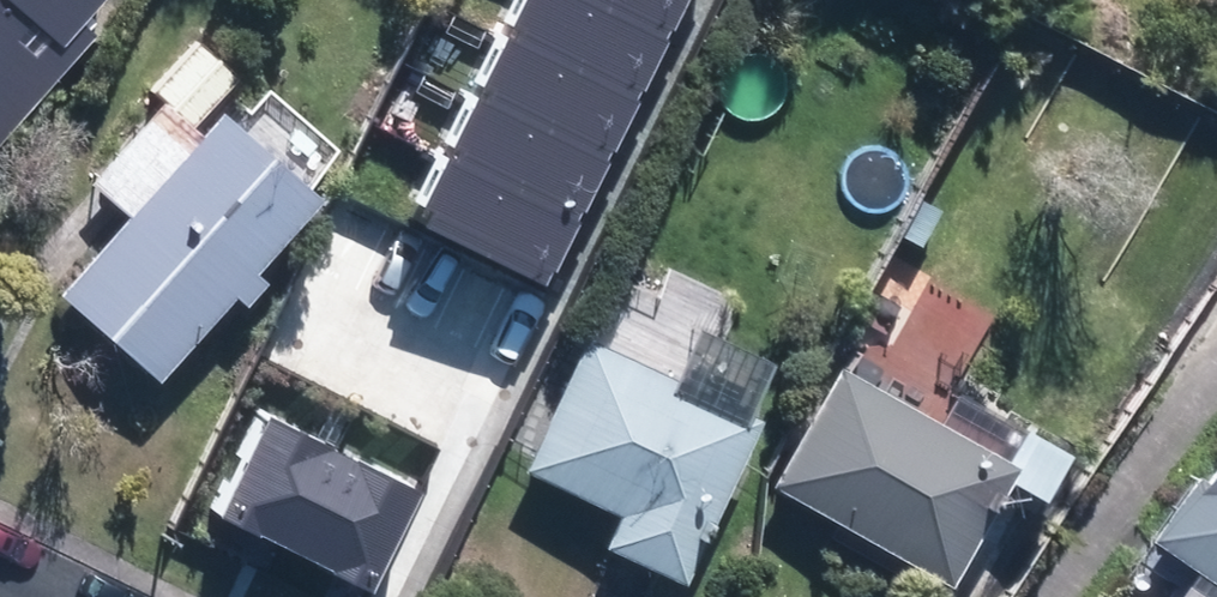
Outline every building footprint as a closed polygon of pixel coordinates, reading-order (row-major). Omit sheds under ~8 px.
[(97,30),(82,15),(95,0),(0,0),(0,142),(97,30)] [(643,97),(675,31),(611,0),(525,0),(509,32),(643,97)] [(675,31),(691,0),(611,0),(675,31)] [(613,157),(643,97),(509,32),(479,92),(613,157)] [(125,213),(60,288),(153,371),(314,188),(220,107),(200,129),(193,124),(238,73),(198,37),(152,89),(162,98),(88,181),(125,213)] [(447,158),(581,223),(613,157),(479,92),(447,158)] [(581,223),(447,158),(417,220),(551,285),(581,223)] [(604,544),(689,581),(763,414),(587,335),(526,468),(619,511),(604,544)] [(959,568),(985,583),(1000,556),(974,542),(1018,461),(837,362),(771,483),(951,582),(959,568)] [(1005,422),(1062,456),(1082,423),(1026,388),(1005,422)] [(429,497),(271,419),(223,518),(380,595),(429,497)] [(1151,538),(1216,582),(1216,470),(1210,481),(1196,471),(1151,538)]
